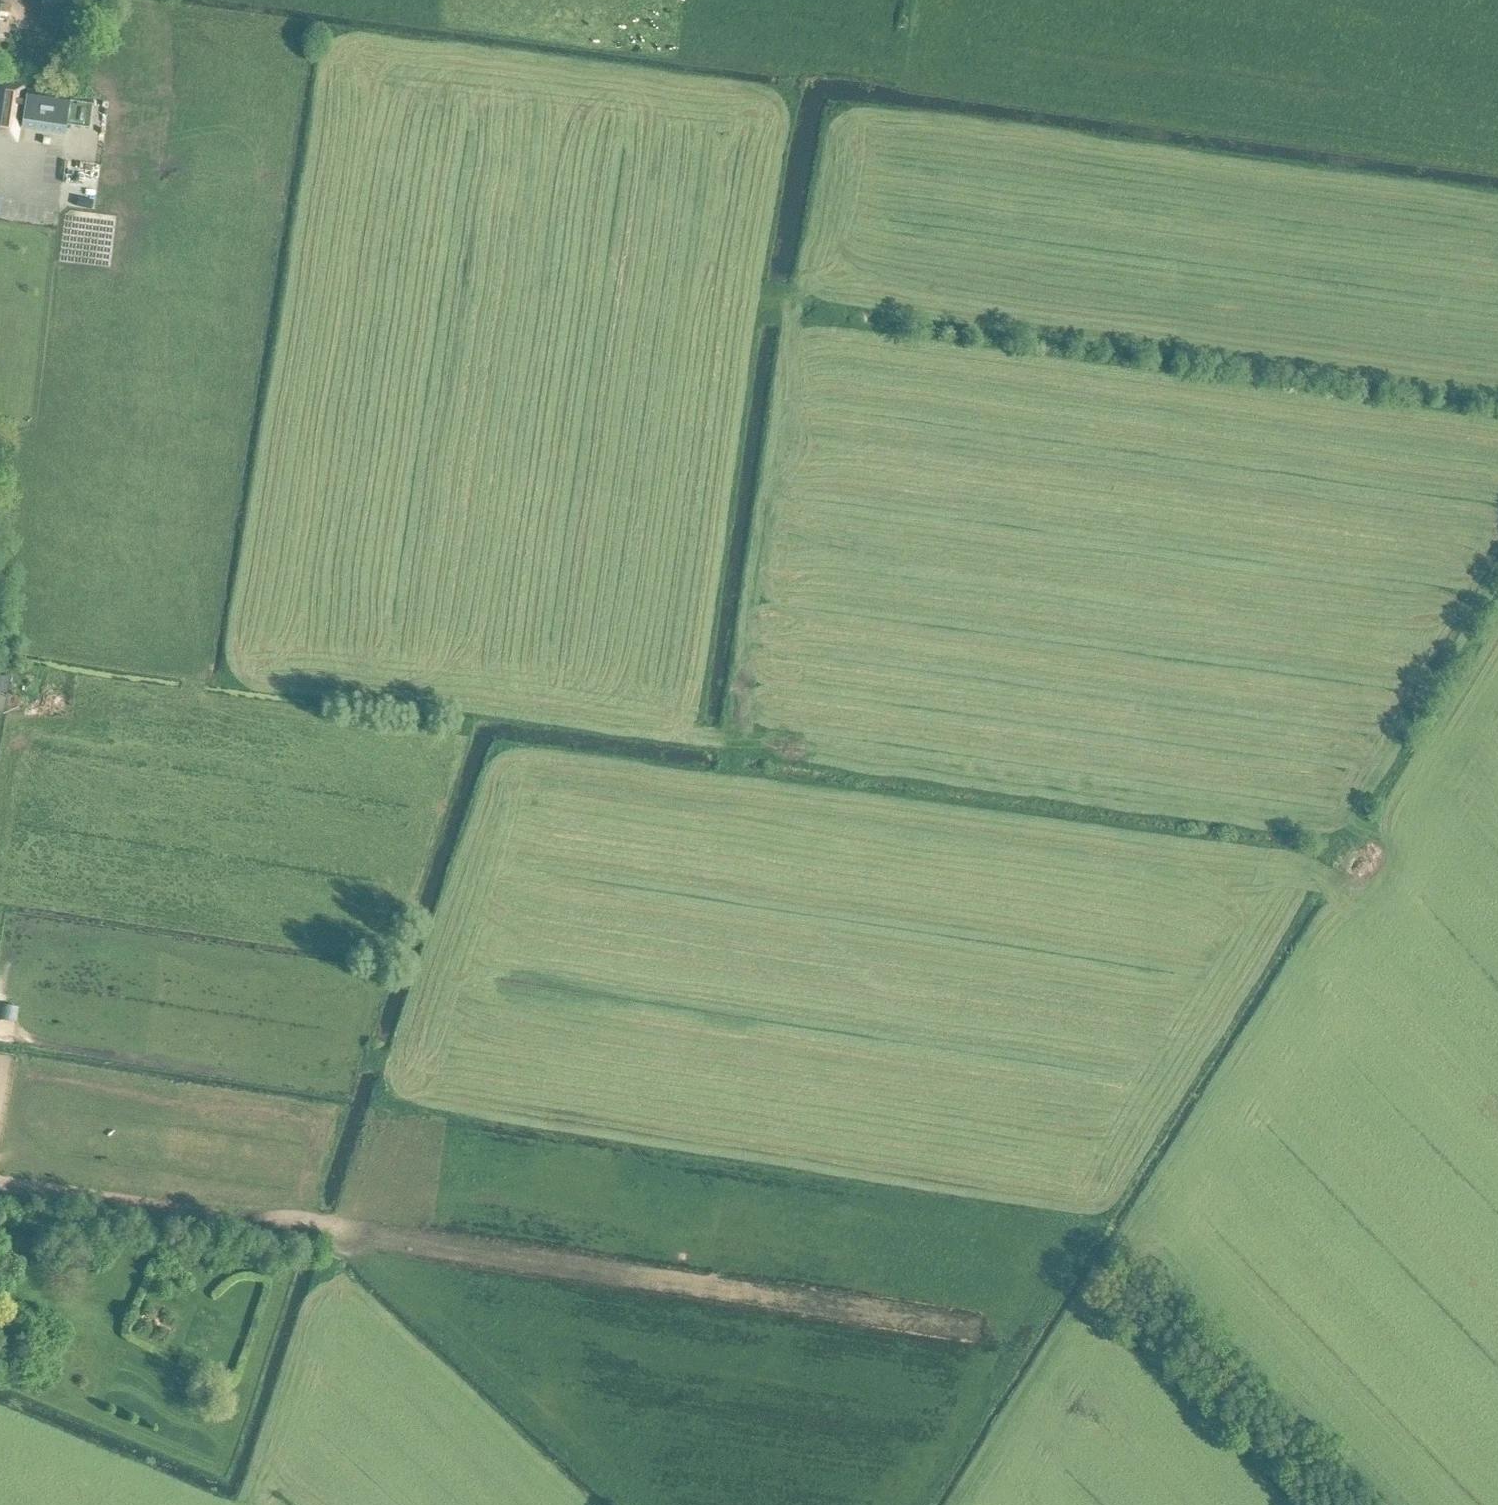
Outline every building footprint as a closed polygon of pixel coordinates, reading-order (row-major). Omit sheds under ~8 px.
[(72,0),(44,0),(42,18),(69,21),(72,0)] [(11,7),(0,6),(0,21),(9,22),(11,7)] [(23,89),(0,86),(0,139),(15,141),(23,89)] [(64,134),(70,100),(28,93),(22,127),(64,134)] [(23,1236),(21,1252),(30,1253),(32,1237),(23,1236)]
